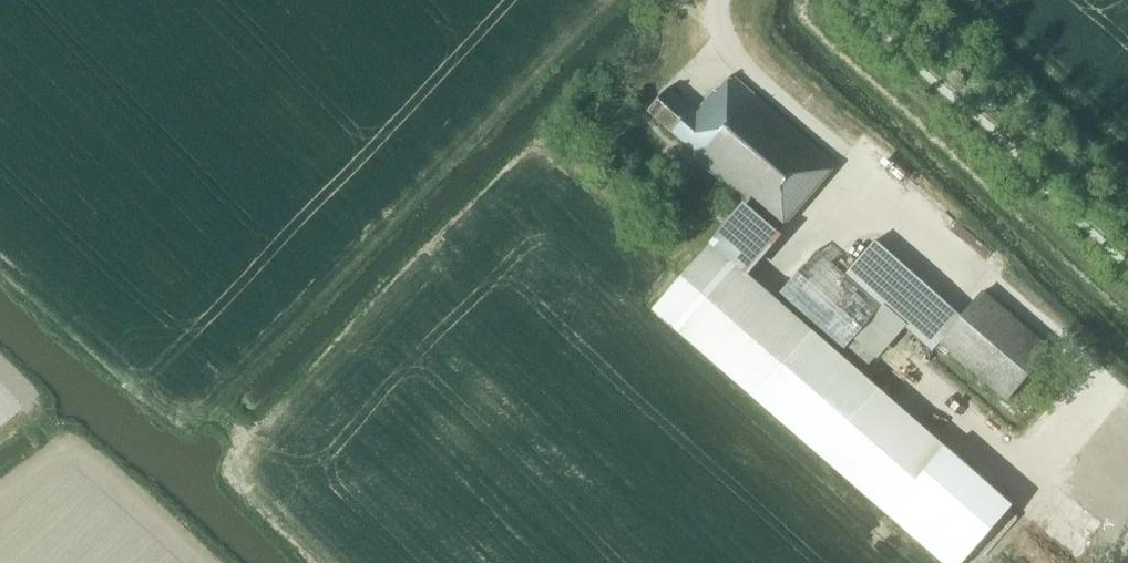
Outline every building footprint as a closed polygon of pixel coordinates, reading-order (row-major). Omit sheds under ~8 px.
[(780,231),(837,165),(733,75),(718,92),(715,90),(696,112),(668,87),(648,110),(696,151),(693,155),(780,231)] [(984,292),(963,316),(876,239),(846,273),(933,351),(940,343),(1008,401),(1051,350),(984,292)] [(675,283),(653,307),(754,397),(849,481),(887,515),(946,449),(813,331),(748,273),(710,242),(675,283)] [(881,307),(817,250),(779,293),(843,350),(881,307)] [(877,356),(857,338),(848,349),(867,367),(877,356)]
